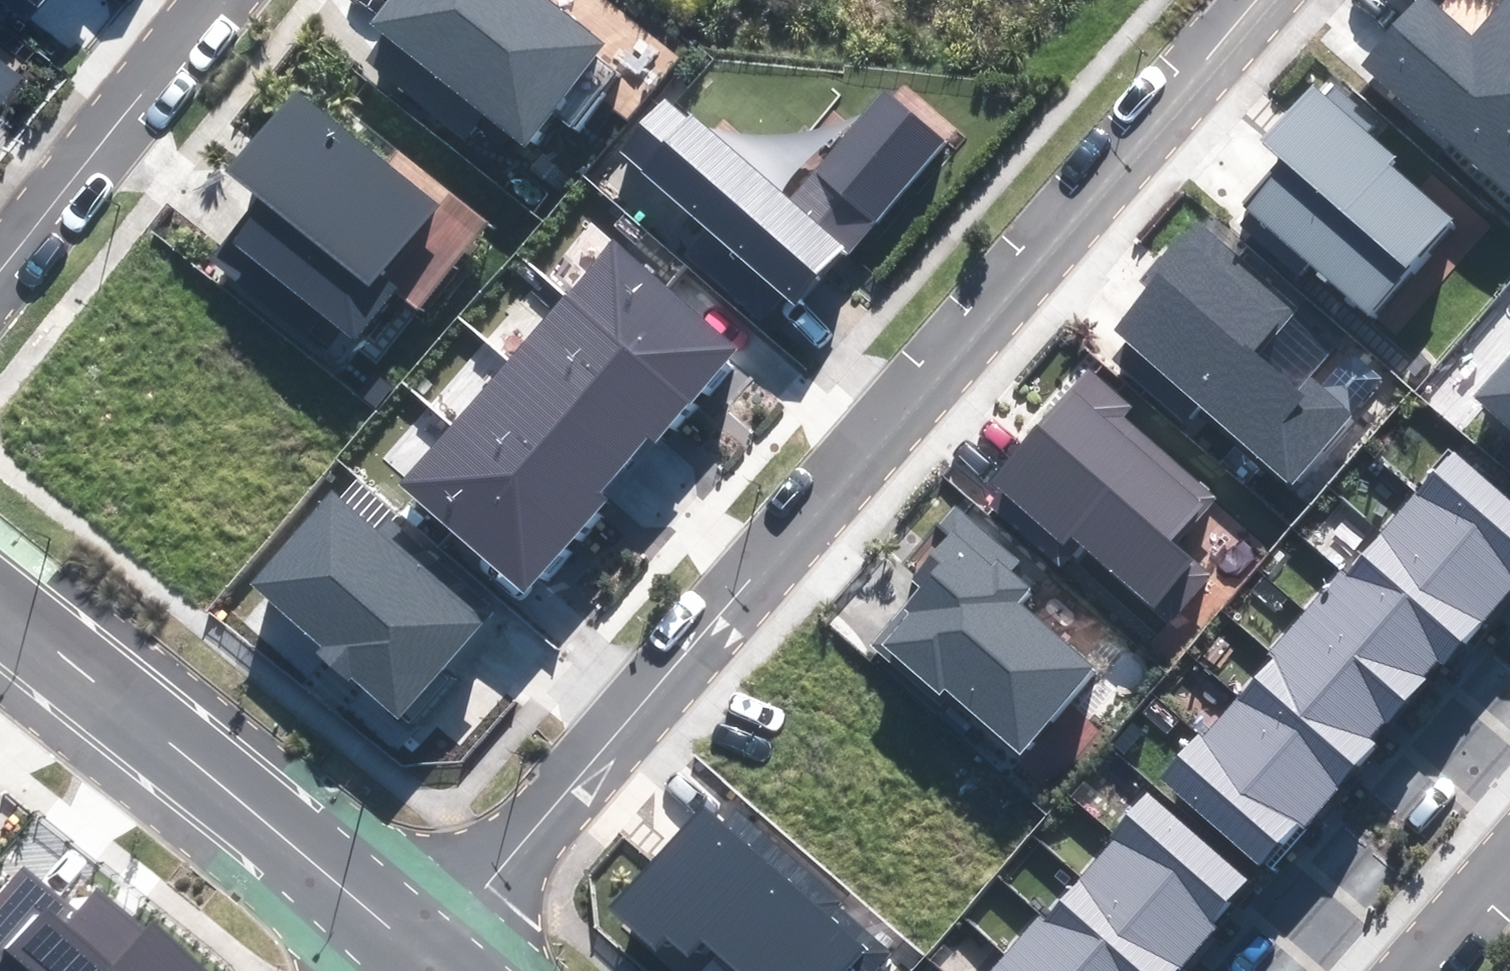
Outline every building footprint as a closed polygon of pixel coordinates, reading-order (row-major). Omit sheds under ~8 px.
[(372,21),(524,142),(601,45),(544,0),(388,0),(372,21)] [(1362,65),(1509,191),(1509,0),(1504,0),(1473,36),(1431,0),(1418,0),(1362,65)] [(1394,156),(1311,85),(1262,143),(1282,160),(1243,205),(1369,312),(1448,219),(1386,166),(1394,156)] [(433,202),(294,91),(229,172),(263,199),(214,260),(323,347),(339,326),(353,336),(392,287),(375,273),(433,202)] [(884,91),(788,202),(841,248),(849,254),(944,142),(884,91)] [(788,202),(665,98),(615,156),(792,306),(841,248),(788,202)] [(1296,308),(1193,221),(1144,279),(1153,287),(1114,332),(1127,343),(1114,358),(1183,418),(1197,402),(1292,484),(1352,414),(1267,342),(1296,308)] [(736,343),(613,238),(561,299),(684,404),(736,343)] [(684,404),(561,299),(507,362),(630,467),(684,404)] [(1477,397),(1509,425),(1509,358),(1477,397)] [(630,467),(507,362),(453,424),(576,529),(630,467)] [(1130,407),(1086,369),(993,477),(1006,488),(992,505),(1063,566),(1081,545),(1169,619),(1207,575),(1173,546),(1214,499),(1120,419),(1130,407)] [(576,529),(453,424),(400,486),(523,591),(576,529)] [(1446,442),(1410,484),(1509,569),(1509,496),(1446,442)] [(1410,484),(1376,525),(1484,617),(1509,587),(1509,569),(1410,484)] [(379,538),(331,497),(252,589),(320,648),(318,650),(396,716),(489,607),(391,524),(379,538)] [(1020,560),(958,507),(941,526),(952,535),(912,581),(921,588),(872,644),(935,698),(945,686),(1021,751),(1091,668),(1013,602),(1026,587),(1010,573),(1020,560)] [(1484,617),(1376,525),(1340,566),(1448,659),(1484,617)] [(1448,659),(1340,566),(1304,608),(1413,700),(1448,659)] [(1413,700),(1304,608),(1270,647),(1379,740),(1413,700)] [(1379,740),(1270,647),(1234,689),(1343,782),(1379,740)] [(1343,782),(1234,689),(1198,732),(1307,824),(1343,782)] [(1307,824),(1198,732),(1157,779),(1266,872),(1307,824)] [(1247,873),(1151,791),(1114,834),(1210,915),(1247,873)] [(611,904),(655,941),(663,932),(692,956),(705,942),(739,970),(874,970),(889,954),(704,797),(611,904)] [(1210,915),(1114,834),(1081,872),(1177,954),(1210,915)] [(0,902),(0,967),(4,970),(31,970),(34,968),(37,970),(205,970),(154,925),(145,935),(96,890),(74,914),(28,872),(0,902)] [(1081,872),(1043,917),(1107,970),(1163,970),(1177,954),(1081,872)] [(1043,917),(1009,957),(1026,970),(1107,970),(1043,917)] [(1009,957),(996,970),(1026,970),(1009,957)]
